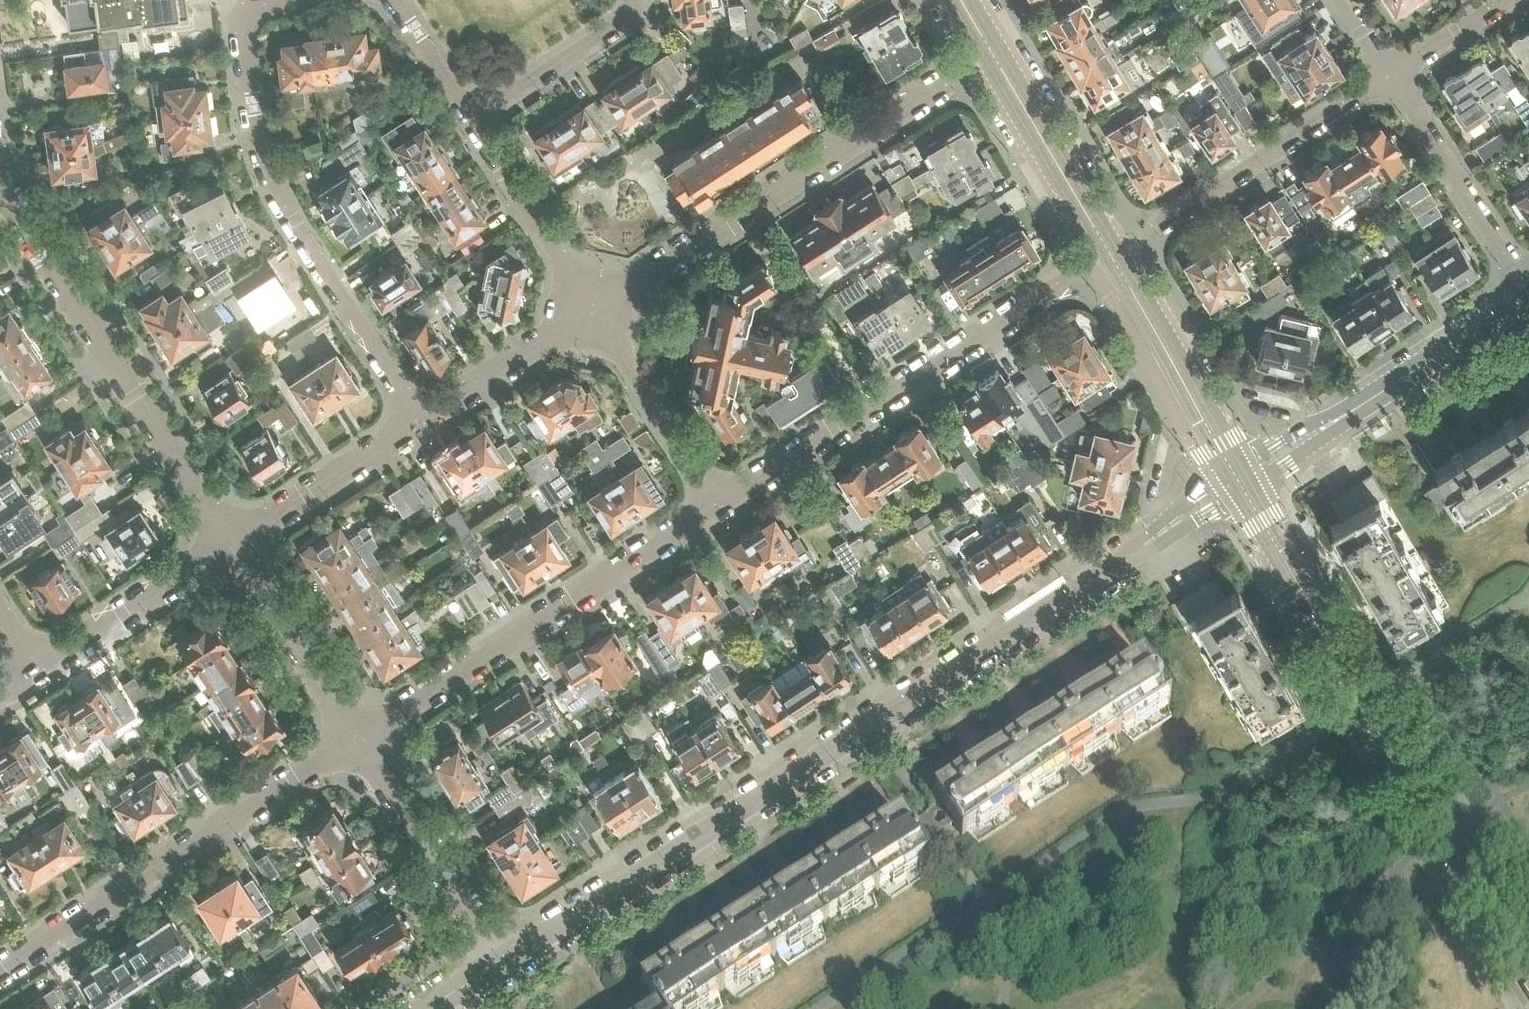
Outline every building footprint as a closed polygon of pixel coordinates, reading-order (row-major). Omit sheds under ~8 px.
[(70,25),(103,20),(103,24),(127,21),(182,13),(189,12),(188,0),(66,0),(70,25)] [(722,2),(722,0),(676,0),(679,20),(690,19),(691,24),(706,22),(706,18),(714,17),(712,7),(719,7),(722,2)] [(809,2),(815,5),(816,3),(824,17),(851,0),(809,0),(809,2)] [(1093,23),(1079,0),(1057,0),(1045,7),(1053,20),(1047,23),(1048,24),(1048,28),(1051,33),(1054,34),(1059,43),(1093,23)] [(1299,1),(1298,0),(1259,0),(1250,6),(1262,25),(1283,11),(1289,13),(1294,10),(1291,6),(1299,1)] [(1386,1),(1394,14),(1399,10),(1398,9),(1400,8),(1403,14),(1413,7),(1410,2),(1413,0),(1387,0),(1386,1)] [(746,26),(744,4),(729,5),(732,28),(746,26)] [(868,54),(873,51),(907,32),(901,23),(904,19),(901,14),(896,14),(894,11),(860,30),(867,40),(861,43),(868,54)] [(1104,43),(1098,32),(1117,21),(1112,11),(1093,23),(1059,43),(1058,44),(1063,53),(1063,56),(1066,61),(1069,63),(1070,64),(1104,43)] [(1203,34),(1192,16),(1183,21),(1193,39),(1203,34)] [(1264,46),(1293,26),(1287,16),(1266,30),(1257,36),(1260,41),(1264,46)] [(814,39),(807,27),(790,38),(797,49),(813,40),(814,39)] [(819,50),(840,38),(833,27),(814,39),(813,40),(819,50)] [(1521,35),(1518,34),(1513,37),(1512,40),(1510,42),(1528,71),(1528,29),(1521,35)] [(122,49),(118,30),(99,32),(101,48),(120,46),(120,49),(122,49)] [(1189,42),(1182,30),(1175,34),(1182,46),(1189,42)] [(379,68),(376,46),(366,47),(365,41),(366,41),(366,38),(365,38),(364,31),(335,35),(341,74),(366,71),(368,80),(380,79),(378,68),(379,68)] [(920,54),(918,51),(920,47),(917,41),(912,42),(907,32),(873,51),(887,73),(893,70),(894,73),(913,62),(911,59),(920,54)] [(1292,75),(1329,52),(1323,43),(1323,40),(1320,35),(1317,34),(1316,32),(1303,40),(1301,37),(1296,40),(1298,43),(1297,44),(1294,40),(1277,51),(1279,55),(1274,59),(1282,71),(1288,68),(1292,75)] [(341,74),(335,35),(308,39),(308,41),(315,84),(331,82),(330,76),(341,74)] [(1083,84),(1136,52),(1134,48),(1124,54),(1122,50),(1121,51),(1113,38),(1104,43),(1070,64),(1070,66),(1070,69),(1073,74),(1076,75),(1082,85),(1083,84)] [(315,84),(308,41),(304,42),(303,41),(288,43),(288,44),(285,45),(286,56),(281,57),(284,81),(286,81),(286,84),(285,85),(288,104),(303,102),(301,86),(315,84)] [(1255,52),(1264,46),(1260,41),(1251,46),(1255,52)] [(105,69),(124,66),(122,49),(120,49),(120,46),(101,48),(103,60),(86,63),(85,51),(65,53),(70,89),(88,86),(89,91),(98,90),(98,85),(107,84),(105,69)] [(1200,59),(1192,47),(1173,58),(1180,70),(1200,59)] [(1136,80),(1128,65),(1130,64),(1128,62),(1138,55),(1136,52),(1083,84),(1088,92),(1088,95),(1091,100),(1094,102),(1095,104),(1136,80)] [(1306,95),(1342,72),(1340,70),(1340,66),(1337,62),(1334,60),(1329,52),(1292,75),(1306,95)] [(674,82),(683,76),(668,53),(651,64),(643,69),(642,68),(641,69),(639,65),(625,74),(646,108),(673,91),(671,89),(677,86),(674,82)] [(1494,99),(1508,90),(1497,73),(1494,75),(1483,59),(1481,61),(1478,60),(1473,63),(1472,66),(1464,72),(1485,105),(1491,115),(1497,124),(1501,121),(1495,112),(1499,108),(1494,99)] [(721,82),(704,67),(697,75),(714,90),(721,82)] [(745,159),(809,117),(807,114),(819,106),(802,80),(790,88),(787,84),(783,87),(773,72),(708,114),(718,129),(674,157),(680,167),(668,175),(683,199),(695,191),(698,197),(713,188),(709,182),(745,159)] [(740,81),(734,72),(724,79),(729,88),(740,81)] [(1485,105),(1464,72),(1455,77),(1452,77),(1447,80),(1447,83),(1444,85),(1459,108),(1453,112),(1466,132),(1491,115),(1485,105)] [(646,108),(625,74),(611,83),(614,86),(613,87),(613,88),(605,93),(609,99),(598,106),(610,125),(618,119),(622,124),(646,108)] [(208,107),(206,92),(205,92),(205,88),(193,90),(192,86),(195,85),(194,75),(153,80),(158,119),(208,112),(207,107),(208,107)] [(1234,139),(1220,117),(1230,111),(1219,92),(1209,99),(1209,100),(1199,106),(1202,111),(1190,118),(1212,154),(1215,152),(1218,152),(1223,149),(1225,146),(1234,139)] [(1527,97),(1515,105),(1528,127),(1528,99),(1527,97)] [(601,130),(610,125),(598,106),(595,100),(575,113),(575,112),(574,113),(571,109),(557,118),(577,150),(603,133),(601,130)] [(358,131),(388,111),(381,101),(354,118),(358,131)] [(1121,151),(1155,131),(1165,124),(1176,118),(1174,114),(1171,109),(1149,122),(1142,111),(1137,114),(1130,101),(1107,115),(1114,127),(1109,131),(1110,132),(1109,136),(1112,141),(1116,142),(1121,151)] [(1234,111),(1245,104),(1242,101),(1232,107),(1234,111)] [(1256,123),(1245,104),(1234,111),(1241,121),(1245,129),(1256,123)] [(383,129),(402,116),(396,108),(377,120),(383,129)] [(200,138),(211,136),(211,132),(212,132),(209,117),(208,117),(208,112),(158,119),(158,120),(160,134),(174,133),(175,142),(166,144),(168,160),(185,157),(183,145),(200,143),(200,138)] [(1183,120),(1178,112),(1174,114),(1176,118),(1179,122),(1183,120)] [(577,150),(557,118),(543,127),(546,131),(545,131),(546,132),(538,137),(555,164),(577,150)] [(1168,128),(1179,122),(1176,118),(1165,124),(1168,128)] [(105,141),(103,122),(48,129),(48,131),(46,134),(47,140),(50,142),(51,152),(92,146),(105,141)] [(1395,148),(1399,146),(1390,132),(1386,135),(1380,126),(1371,132),(1367,132),(1362,135),(1360,138),(1359,140),(1363,146),(1381,173),(1382,175),(1386,182),(1407,168),(1395,148)] [(413,168),(443,148),(435,134),(431,136),(431,135),(429,136),(424,128),(419,131),(418,130),(405,139),(405,140),(398,144),(413,168)] [(939,174),(977,152),(972,143),(974,139),(971,134),(966,134),(965,134),(961,128),(929,146),(931,150),(927,152),(935,166),(910,180),(901,163),(892,168),(891,166),(884,170),(887,176),(897,192),(900,197),(915,188),(939,174)] [(95,169),(93,156),(131,141),(128,131),(105,141),(92,146),(51,152),(53,162),(51,165),(51,171),(54,173),(55,175),(95,169)] [(1167,154),(1160,140),(1155,131),(1121,151),(1127,162),(1126,165),(1129,170),(1133,172),(1133,173),(1167,154)] [(1486,161),(1511,145),(1503,132),(1477,148),(1486,161)] [(328,149),(323,139),(304,148),(308,158),(328,149)] [(346,164),(365,150),(358,140),(339,153),(346,164)] [(1195,151),(1189,141),(1178,146),(1184,157),(1195,151)] [(1381,173),(1363,146),(1351,153),(1350,153),(1341,158),(1342,159),(1330,167),(1349,197),(1368,185),(1382,175),(1381,173)] [(454,173),(449,166),(450,165),(449,164),(452,162),(443,148),(413,168),(427,190),(454,173)] [(896,158),(897,152),(895,148),(887,153),(892,161),(896,158)] [(991,179),(987,172),(988,171),(991,167),(988,162),(983,162),(977,152),(939,174),(952,197),(965,190),(967,194),(978,188),(977,187),(991,179)] [(1179,174),(1167,154),(1133,173),(1138,182),(1138,185),(1141,190),(1144,192),(1145,193),(1179,174)] [(1349,197),(1330,167),(1326,161),(1324,162),(1320,162),(1315,165),(1314,169),(1304,175),(1310,184),(1300,190),(1295,181),(1285,187),(1307,221),(1316,216),(1311,207),(1321,200),(1333,218),(1354,204),(1349,197)] [(1524,164),(1515,169),(1524,184),(1528,180),(1528,173),(1524,164)] [(365,197),(358,186),(367,179),(358,165),(338,178),(340,180),(319,194),(323,201),(321,202),(331,219),(365,197)] [(442,213),(473,193),(464,179),(460,181),(460,180),(458,181),(454,173),(427,190),(442,213)] [(236,210),(224,185),(219,188),(217,182),(196,192),(191,183),(189,184),(186,178),(170,186),(189,223),(182,226),(187,235),(204,227),(236,210)] [(869,233),(907,209),(903,202),(900,197),(897,192),(894,194),(889,186),(879,193),(873,184),(847,201),(844,197),(841,196),(816,212),(816,215),(819,219),(792,237),(813,269),(836,254),(841,261),(844,262),(875,242),(869,233)] [(903,202),(918,194),(915,188),(900,197),(903,202)] [(413,199),(408,192),(399,198),(403,206),(413,199)] [(1518,199),(1519,200),(1513,204),(1521,216),(1527,213),(1528,216),(1528,192),(1518,199)] [(483,219),(478,211),(479,210),(478,209),(481,207),(473,193),(442,213),(456,236),(483,219)] [(1415,216),(1436,203),(1430,193),(1412,205),(1409,207),(1415,216)] [(1308,232),(1284,195),(1272,203),(1269,198),(1259,204),(1256,204),(1251,207),(1249,210),(1247,212),(1274,256),(1297,240),(1296,239),(1308,232)] [(385,221),(379,212),(376,213),(365,197),(331,219),(342,236),(345,234),(349,241),(370,227),(372,230),(385,221)] [(1412,205),(1407,198),(1399,203),(1404,210),(1409,207),(1412,205)] [(418,206),(414,199),(413,199),(403,206),(407,212),(408,213),(418,206)] [(983,220),(1001,209),(995,199),(977,209),(983,220)] [(103,247),(161,210),(155,200),(132,215),(125,205),(117,210),(112,201),(92,214),(98,223),(90,227),(92,229),(91,233),(94,238),(98,239),(103,247)] [(1017,218),(1011,209),(1004,213),(1010,223),(1017,218)] [(151,245),(143,233),(149,229),(152,228),(157,227),(161,228),(166,230),(169,234),(174,230),(161,210),(103,247),(109,255),(108,259),(111,264),(115,265),(116,267),(151,245)] [(249,235),(236,210),(204,227),(187,235),(179,239),(190,254),(197,250),(195,248),(210,240),(216,252),(249,235)] [(418,229),(408,213),(407,212),(388,225),(393,232),(399,243),(418,229)] [(1382,212),(1372,218),(1377,227),(1388,221),(1382,212)] [(1402,241),(1389,220),(1388,221),(1377,227),(1391,248),(1402,241)] [(436,234),(430,223),(429,222),(418,229),(426,241),(436,234)] [(1245,235),(1238,224),(1230,229),(1237,240),(1245,235)] [(1038,252),(1022,227),(997,242),(1011,266),(1023,258),(1025,261),(1038,252)] [(406,253),(425,241),(426,241),(418,229),(399,243),(406,253)] [(1011,266),(997,242),(992,234),(966,249),(970,256),(986,281),(991,278),(997,278),(1004,274),(1006,269),(1011,266)] [(1477,270),(1470,258),(1470,255),(1465,247),(1463,247),(1454,234),(1445,239),(1442,235),(1433,241),(1461,285),(1475,276),(1474,272),(1477,270)] [(933,250),(926,238),(911,248),(919,259),(933,250)] [(1461,285),(1433,241),(1428,244),(1414,253),(1426,272),(1425,274),(1430,281),(1432,282),(1440,294),(1444,292),(1447,294),(1461,285)] [(1198,284),(1234,264),(1222,243),(1186,264),(1187,265),(1187,269),(1190,274),(1193,275),(1198,284)] [(1321,251),(1317,243),(1310,248),(1314,255),(1321,251)] [(529,269),(513,244),(488,260),(483,283),(486,284),(521,291),(524,272),(529,269)] [(1253,252),(1251,247),(1240,254),(1243,258),(1253,252)] [(1245,263),(1256,256),(1253,252),(1243,258),(1245,263)] [(986,281),(970,256),(966,258),(971,265),(964,269),(961,265),(945,275),(962,300),(976,292),(974,289),(986,281)] [(1413,312),(1390,278),(1405,269),(1398,257),(1365,279),(1365,280),(1395,323),(1398,321),(1403,323),(1407,320),(1408,315),(1413,312)] [(416,284),(420,281),(406,260),(394,267),(394,266),(381,275),(372,281),(377,289),(374,291),(383,305),(395,297),(396,298),(406,291),(412,301),(422,295),(416,284)] [(752,297),(775,282),(772,278),(774,276),(767,266),(765,267),(762,262),(743,275),(738,266),(724,275),(723,281),(714,279),(711,291),(712,291),(717,292),(733,296),(732,305),(749,309),(752,297)] [(159,288),(181,274),(174,264),(159,274),(152,278),(159,288)] [(1244,285),(1246,284),(1234,264),(1198,284),(1204,293),(1203,297),(1206,302),(1209,303),(1210,305),(1227,295),(1232,305),(1250,295),(1244,285)] [(152,278),(159,274),(155,266),(141,275),(145,282),(152,278)] [(234,280),(226,269),(218,274),(226,286),(234,280)] [(883,283),(874,271),(869,275),(877,287),(883,283)] [(466,285),(457,272),(448,278),(441,286),(447,296),(466,285)] [(1289,285),(1281,272),(1261,285),(1269,297),(1271,296),(1289,285)] [(292,301),(275,274),(242,295),(260,322),(292,301)] [(877,287),(869,275),(864,278),(872,290),(877,287)] [(1395,323),(1365,280),(1356,286),(1361,293),(1350,300),(1374,337),(1376,336),(1380,337),(1385,335),(1385,330),(1395,323)] [(221,304),(242,291),(235,281),(215,293),(217,297),(221,304)] [(517,309),(521,291),(486,284),(482,299),(480,298),(478,306),(495,331),(520,314),(517,309)] [(467,307),(460,297),(469,291),(466,285),(447,296),(453,307),(457,314),(467,307)] [(453,307),(447,296),(441,286),(421,299),(434,319),(453,307)] [(929,321),(910,289),(889,303),(909,334),(917,329),(919,332),(929,325),(927,322),(929,321)] [(160,335),(217,297),(215,293),(213,290),(199,300),(197,296),(189,302),(182,292),(168,301),(163,293),(143,305),(149,314),(147,315),(148,317),(148,321),(151,326),(155,327),(160,335)] [(784,369),(790,342),(784,341),(785,335),(783,331),(775,330),(773,326),(763,323),(759,326),(757,335),(744,333),(749,309),(732,305),(733,296),(717,292),(712,291),(709,308),(701,306),(697,308),(695,318),(699,323),(693,351),(688,354),(686,363),(688,367),(695,368),(692,385),(691,384),(691,385),(713,391),(715,382),(733,387),(739,362),(751,365),(749,373),(751,376),(762,379),(766,375),(768,377),(776,379),(778,370),(788,373),(784,369)] [(1254,321),(1278,306),(1271,296),(1269,297),(1247,311),(1254,321)] [(207,333),(226,320),(217,306),(221,304),(217,297),(160,335),(165,343),(165,347),(168,352),(172,353),(173,355),(193,342),(200,352),(213,344),(207,334),(207,333)] [(1374,337),(1350,300),(1349,300),(1331,311),(1355,349),(1360,346),(1365,347),(1369,345),(1369,340),(1374,337)] [(909,334),(889,303),(876,311),(874,308),(861,316),(873,335),(870,337),(878,349),(884,345),(887,349),(896,343),(897,345),(908,339),(906,336),(909,334)] [(33,339),(23,324),(20,326),(9,310),(0,316),(0,361),(33,339)] [(1261,350),(1258,362),(1262,363),(1263,368),(1279,372),(1294,375),(1297,372),(1301,373),(1304,359),(1312,360),(1315,347),(1317,339),(1309,337),(1307,336),(1310,322),(1291,317),(1282,315),(1278,329),(1266,325),(1263,337),(1260,339),(1258,347),(1261,350)] [(451,356),(429,319),(405,335),(428,371),(451,356)] [(293,351),(300,347),(316,337),(309,327),(287,341),(293,351)] [(1061,374),(1096,352),(1083,332),(1049,354),(1061,374)] [(277,349),(269,337),(250,349),(257,360),(271,353),(277,349)] [(40,357),(43,354),(33,339),(0,361),(0,363),(6,371),(5,372),(4,378),(17,398),(23,400),(32,394),(27,388),(50,373),(40,357)] [(257,360),(250,349),(247,345),(227,358),(237,373),(257,360)] [(306,355),(300,347),(293,351),(299,360),(306,355)] [(1116,384),(1096,352),(1061,374),(1073,394),(1075,393),(1081,405),(1116,384)] [(284,373),(271,353),(257,360),(271,381),(284,373)] [(357,385),(336,354),(314,368),(336,402),(347,395),(349,398),(361,389),(358,384),(357,385)] [(779,422),(841,382),(824,355),(802,369),(799,365),(788,373),(778,370),(776,379),(784,390),(758,406),(766,419),(774,414),(779,422)] [(206,367),(199,356),(186,365),(193,375),(206,367)] [(336,402),(314,368),(292,382),(313,414),(312,414),(315,420),(328,411),(326,408),(336,402)] [(1054,379),(1048,369),(1037,376),(1044,386),(1054,379)] [(1025,401),(1010,377),(1006,380),(999,370),(979,383),(1004,422),(1016,414),(1013,409),(1025,401)] [(251,403),(230,371),(203,388),(207,394),(207,396),(212,404),(214,405),(224,421),(251,403)] [(599,399),(591,387),(589,389),(589,388),(585,390),(580,383),(580,381),(564,378),(562,379),(551,386),(579,429),(578,429),(580,432),(588,427),(589,429),(603,419),(602,418),(603,417),(594,404),(597,401),(599,399)] [(1062,390),(1054,379),(1044,386),(1051,397),(1062,390)] [(745,420),(731,397),(733,387),(715,382),(713,391),(691,385),(688,397),(696,399),(695,406),(704,419),(713,413),(726,432),(730,429),(731,431),(742,424),(741,422),(745,420)] [(1005,423),(1004,422),(979,383),(962,394),(964,397),(961,399),(965,404),(961,407),(970,422),(969,423),(971,426),(972,425),(981,439),(993,431),(992,430),(1005,423)] [(579,429),(551,386),(543,392),(542,390),(529,398),(530,400),(529,401),(550,432),(563,423),(571,434),(578,429),(579,429)] [(297,421),(284,401),(259,417),(265,425),(280,416),(287,427),(297,421)] [(10,428),(35,412),(29,402),(4,418),(9,427),(10,428)] [(1066,435),(1086,420),(1079,410),(1059,423),(1066,435)] [(1505,425),(1487,437),(1514,479),(1517,477),(1528,487),(1528,410),(1505,425)] [(633,411),(621,419),(628,430),(640,422),(633,411)] [(17,438),(38,425),(42,422),(35,412),(10,428),(17,438)] [(64,466),(100,442),(94,433),(89,432),(81,421),(71,428),(67,427),(63,430),(62,433),(48,443),(64,466)] [(945,465),(934,448),(936,446),(928,432),(925,434),(919,424),(908,431),(904,432),(899,435),(898,438),(896,439),(898,443),(913,467),(916,472),(930,463),(936,471),(945,465)] [(17,438),(10,428),(9,427),(0,433),(0,450),(17,438)] [(495,471),(517,457),(506,439),(496,446),(485,428),(484,429),(483,428),(470,436),(471,437),(463,442),(495,492),(503,487),(493,470),(494,469),(495,471)] [(290,462),(269,430),(242,447),(245,453),(245,456),(250,463),(252,464),(263,480),(290,462)] [(1131,460),(1133,450),(1131,447),(1132,441),(1097,433),(1096,436),(1082,433),(1077,450),(1079,450),(1076,462),(1124,474),(1128,461),(1131,460)] [(613,458),(630,447),(623,437),(595,455),(601,465),(613,458)] [(1511,481),(1514,479),(1487,437),(1463,452),(1445,464),(1435,471),(1441,481),(1455,503),(1462,513),(1466,510),(1478,521),(1516,497),(1511,481)] [(101,475),(112,468),(105,457),(106,452),(100,442),(64,466),(85,499),(96,492),(90,482),(92,480),(96,481),(100,478),(101,475)] [(495,492),(463,442),(455,448),(454,447),(441,455),(442,456),(441,457),(434,462),(442,478),(445,477),(449,483),(447,485),(454,495),(462,490),(462,491),(476,483),(486,498),(495,492)] [(913,467),(898,443),(865,464),(880,488),(913,467)] [(595,455),(588,445),(580,450),(583,455),(587,460),(595,455)] [(1021,448),(1001,461),(1008,472),(1010,470),(1020,464),(1028,459),(1021,448)] [(558,470),(546,451),(535,458),(548,477),(558,470)] [(634,514),(612,480),(610,480),(601,465),(595,455),(587,460),(593,469),(591,471),(602,488),(591,496),(608,522),(607,522),(611,528),(612,528),(613,528),(614,529),(626,521),(626,520),(634,514)] [(985,480),(970,457),(959,464),(975,487),(985,480)] [(1044,478),(1031,457),(1028,459),(1020,464),(1034,485),(1044,478)] [(548,477),(535,458),(526,464),(539,483),(548,477)] [(662,496),(641,463),(624,474),(613,458),(601,465),(610,480),(612,480),(634,514),(642,509),(643,510),(656,502),(655,501),(662,496)] [(880,488),(865,464),(863,461),(861,462),(857,462),(853,465),(851,469),(840,476),(846,485),(844,487),(852,500),(847,503),(851,509),(846,513),(856,529),(872,518),(868,513),(874,510),(870,504),(885,495),(880,488)] [(1121,487),(1124,474),(1076,462),(1072,479),(1085,482),(1081,498),(1117,506),(1118,500),(1122,499),(1124,490),(1121,487)] [(1034,485),(1020,464),(1010,470),(1008,472),(1003,475),(1011,486),(1018,482),(1034,507),(1044,501),(1034,485)] [(47,484),(34,467),(26,473),(39,490),(47,484)] [(572,491),(558,470),(548,477),(562,497),(572,491)] [(1385,493),(1373,473),(1362,480),(1375,499),(1385,493)] [(439,502),(421,475),(413,481),(430,508),(439,502)] [(13,476),(0,484),(0,516),(26,498),(13,476)] [(562,497),(548,477),(539,483),(553,504),(562,497)] [(1375,499),(1362,480),(1351,487),(1363,506),(1375,499)] [(430,508),(413,481),(401,488),(415,509),(425,503),(429,509),(430,508)] [(1455,503),(1441,481),(1427,490),(1426,491),(1440,512),(1455,503)] [(1363,506),(1351,487),(1341,494),(1353,513),(1363,506)] [(415,509),(401,488),(390,496),(404,517),(415,509)] [(1417,549),(1386,496),(1386,495),(1385,493),(1375,499),(1363,506),(1353,513),(1342,520),(1331,527),(1362,581),(1417,549)] [(1353,513),(1341,494),(1330,501),(1342,520),(1353,513)] [(972,496),(964,502),(968,509),(976,503),(972,496)] [(41,522),(26,498),(0,516),(0,527),(2,530),(2,533),(5,538),(7,539),(9,542),(13,539),(19,548),(42,533),(36,524),(41,522)] [(76,530),(96,517),(102,512),(93,499),(67,516),(75,529),(76,530)] [(159,533),(155,527),(151,526),(140,509),(133,513),(129,507),(101,525),(96,517),(76,530),(76,531),(83,539),(97,530),(112,552),(119,547),(127,560),(160,539),(158,536),(159,533)] [(472,529),(458,507),(445,515),(460,538),(472,529)] [(919,529),(925,525),(934,519),(929,510),(914,520),(919,529)] [(1050,542),(1043,532),(1046,530),(1042,523),(1040,518),(1038,514),(1035,511),(1008,529),(1028,560),(1048,548),(1046,545),(1050,542)] [(529,526),(521,514),(512,520),(521,531),(529,526)] [(564,550),(558,542),(569,535),(557,517),(535,532),(534,531),(524,537),(546,571),(554,566),(555,567),(568,559),(567,558),(568,557),(567,556),(568,556),(564,550)] [(789,541),(790,536),(785,529),(780,527),(774,518),(764,525),(760,525),(755,528),(753,532),(752,533),(774,566),(781,577),(802,564),(804,567),(817,559),(809,547),(807,548),(799,535),(789,541)] [(945,537),(934,519),(925,525),(936,543),(945,537)] [(1028,560),(1008,529),(1002,519),(982,532),(1007,573),(1009,572),(1012,576),(1022,569),(1020,565),(1026,561),(1028,560)] [(52,546),(53,546),(72,533),(66,523),(45,536),(52,546)] [(925,525),(919,529),(914,532),(925,550),(936,543),(925,525)] [(317,571),(356,545),(360,543),(371,536),(366,528),(348,540),(339,527),(322,538),(319,534),(301,546),(317,571)] [(485,549),(472,529),(460,538),(473,557),(485,549)] [(60,558),(85,542),(83,539),(76,531),(72,533),(53,546),(60,558)] [(1007,573),(982,532),(962,545),(977,568),(973,570),(983,586),(987,583),(989,586),(1007,573)] [(774,566),(752,533),(750,534),(746,534),(742,537),(739,541),(729,548),(735,557),(734,562),(739,570),(744,571),(750,581),(774,566)] [(330,591),(369,566),(370,567),(379,561),(372,549),(378,544),(372,535),(371,536),(360,543),(356,545),(317,571),(330,591)] [(874,558),(861,536),(850,543),(851,545),(863,563),(864,564),(874,558)] [(546,571),(524,537),(516,542),(517,543),(503,552),(502,551),(492,558),(497,566),(498,565),(504,575),(503,576),(512,589),(513,589),(514,590),(514,589),(515,590),(524,585),(525,585),(526,586),(539,578),(538,576),(546,571)] [(863,563),(851,545),(841,552),(852,570),(863,563)] [(1449,604),(1431,573),(1417,549),(1362,581),(1395,636),(1401,632),(1412,642),(1435,629),(1431,615),(1449,604)] [(80,589),(62,561),(29,583),(47,610),(64,599),(66,600),(74,595),(75,592),(80,589)] [(343,611),(392,580),(397,576),(392,568),(386,572),(384,568),(379,561),(370,567),(369,566),(330,591),(343,611)] [(874,569),(875,568),(870,561),(863,566),(870,577),(876,573),(874,569)] [(496,590),(482,569),(474,575),(488,596),(496,590)] [(730,606),(718,588),(710,593),(712,588),(706,580),(701,579),(695,569),(685,576),(680,577),(676,580),(674,583),(672,584),(694,618),(706,610),(711,618),(730,606)] [(838,598),(858,585),(850,572),(838,581),(830,586),(820,592),(831,609),(841,603),(842,603),(838,598)] [(950,607),(931,578),(927,581),(921,572),(902,584),(928,625),(948,613),(946,610),(950,607)] [(1227,597),(1215,575),(1203,583),(1216,604),(1227,597)] [(392,608),(405,599),(392,580),(343,611),(356,632),(392,608)] [(490,602),(477,582),(467,589),(480,609),(490,602)] [(1216,604),(1203,583),(1193,589),(1205,611),(1216,604)] [(694,618),(672,584),(671,585),(667,585),(662,588),(660,592),(649,599),(655,608),(654,614),(659,621),(665,623),(671,633),(679,628),(681,630),(685,627),(684,625),(694,618)] [(928,625),(902,584),(882,597),(888,605),(886,606),(906,639),(909,637),(912,641),(923,634),(920,630),(928,625)] [(758,606),(745,585),(735,591),(748,612),(758,606)] [(480,609),(467,589),(456,595),(469,615),(480,609)] [(1205,611),(1193,589),(1182,596),(1195,617),(1205,611)] [(1271,646),(1255,618),(1238,591),(1227,597),(1216,604),(1205,611),(1195,617),(1184,623),(1216,678),(1271,646)] [(1195,617),(1182,596),(1172,603),(1184,624),(1184,623),(1195,617)] [(748,613),(741,602),(730,609),(737,621),(748,613)] [(906,639),(886,606),(859,624),(872,643),(876,640),(883,650),(887,648),(889,651),(906,639)] [(369,652),(424,617),(418,608),(400,620),(392,608),(356,632),(369,652)] [(803,619),(797,610),(783,619),(784,619),(788,627),(789,628),(803,619)] [(772,625),(765,614),(754,621),(761,632),(772,625)] [(401,661),(418,649),(410,637),(429,625),(424,617),(369,652),(384,674),(386,673),(388,675),(401,666),(400,664),(402,662),(401,661)] [(226,642),(228,640),(214,618),(190,633),(185,625),(174,631),(180,641),(192,660),(189,662),(190,664),(226,642)] [(681,660),(661,629),(650,636),(659,650),(670,667),(681,660)] [(638,665),(629,651),(635,647),(628,632),(619,636),(616,632),(604,640),(603,639),(601,638),(599,639),(584,648),(608,685),(638,665)] [(763,643),(758,634),(757,634),(747,641),(753,650),(763,643)] [(204,685),(239,663),(226,642),(190,664),(204,684),(204,685)] [(850,676),(837,655),(829,642),(807,656),(829,690),(838,684),(842,686),(848,682),(848,677),(850,676)] [(608,685),(584,648),(583,647),(582,646),(580,646),(579,647),(558,661),(575,688),(575,689),(578,693),(578,692),(583,700),(605,685),(606,686),(608,685)] [(1302,700),(1285,671),(1271,646),(1216,678),(1248,732),(1266,721),(1276,731),(1299,718),(1295,704),(1302,700)] [(670,667),(659,650),(650,655),(662,673),(670,667)] [(793,713),(829,690),(807,656),(772,679),(780,691),(779,691),(793,713)] [(1170,702),(1143,660),(1090,694),(1117,736),(1120,734),(1133,745),(1171,720),(1166,704),(1170,702)] [(210,713),(254,685),(256,683),(242,661),(239,663),(204,685),(216,704),(212,707),(209,702),(200,708),(205,716),(210,713)] [(733,682),(719,661),(708,668),(722,689),(733,682)] [(722,689),(708,668),(698,675),(712,696),(722,689)] [(675,687),(674,675),(674,673),(661,673),(661,687),(675,687)] [(145,693),(135,676),(123,684),(134,700),(145,693)] [(793,713),(779,691),(780,691),(772,679),(750,693),(772,727),(774,725),(778,727),(784,723),(784,719),(793,713)] [(541,712),(522,681),(501,695),(534,747),(540,743),(532,731),(535,729),(529,720),(541,712)] [(118,716),(126,712),(106,682),(99,686),(98,686),(97,687),(96,686),(85,692),(86,694),(78,699),(108,746),(113,743),(106,734),(110,731),(108,728),(120,719),(118,716)] [(231,728),(232,728),(267,706),(254,685),(210,713),(219,725),(227,720),(231,728)] [(688,697),(681,685),(672,690),(680,703),(688,697)] [(1117,736),(1090,694),(1039,727),(1066,769),(1069,767),(1081,778),(1119,754),(1114,738),(1117,736)] [(534,747),(501,695),(480,709),(487,720),(474,729),(480,739),(485,747),(513,730),(519,740),(522,738),(530,749),(534,747)] [(108,746),(78,699),(70,704),(69,703),(58,710),(59,711),(58,712),(58,713),(55,715),(65,730),(59,734),(69,749),(68,750),(73,758),(99,741),(104,749),(103,754),(109,762),(116,758),(108,746)] [(270,704),(267,706),(232,728),(234,731),(237,729),(250,749),(284,727),(270,704)] [(658,728),(644,707),(634,714),(647,735),(658,728)] [(647,735),(634,714),(622,723),(635,743),(647,735)] [(739,748),(717,714),(696,728),(718,762),(727,756),(730,758),(737,754),(737,750),(739,748)] [(718,762),(696,728),(689,717),(667,731),(696,776),(698,775),(702,776),(709,772),(709,768),(716,763),(718,762)] [(1066,769),(1039,727),(987,760),(1014,803),(1017,801),(1029,812),(1068,787),(1062,771),(1066,769)] [(28,776),(49,763),(29,731),(20,737),(19,735),(8,742),(9,743),(0,749),(31,797),(38,793),(28,776)] [(160,740),(155,732),(148,737),(153,744),(160,740)] [(471,760),(466,752),(456,736),(434,750),(437,754),(436,755),(437,756),(432,759),(436,766),(435,768),(440,777),(443,776),(443,777),(471,760)] [(488,752),(485,747),(480,739),(472,745),(479,756),(482,754),(483,755),(488,752)] [(0,749),(0,793),(0,794),(11,787),(22,803),(31,797),(0,749)] [(211,772),(197,750),(186,757),(201,778),(211,772)] [(131,762),(125,752),(118,757),(124,767),(131,762)] [(494,760),(488,752),(483,755),(488,763),(494,760)] [(551,753),(542,759),(549,770),(558,765),(551,753)] [(610,767),(603,756),(594,761),(602,772),(610,767)] [(124,767),(118,757),(109,763),(116,773),(124,767)] [(201,778),(186,757),(175,764),(189,786),(201,778)] [(476,785),(486,779),(479,768),(478,768),(473,759),(471,760),(443,777),(456,797),(462,794),(471,808),(485,799),(476,785)] [(1011,805),(1014,803),(987,760),(934,795),(961,836),(965,834),(978,845),(1016,820),(1011,805)] [(77,783),(63,761),(51,768),(65,790),(77,783)] [(525,785),(513,765),(501,773),(509,785),(514,792),(525,785)] [(661,799),(640,766),(626,775),(624,771),(616,776),(642,815),(661,803),(659,800),(661,799)] [(175,806),(167,793),(177,787),(168,774),(170,773),(169,771),(167,770),(164,768),(160,767),(158,767),(153,769),(152,769),(139,777),(135,770),(128,775),(133,782),(132,783),(155,819),(175,806)] [(642,815),(616,776),(604,784),(599,776),(589,782),(594,790),(593,791),(616,827),(619,825),(621,829),(642,815)] [(537,840),(530,828),(536,824),(524,806),(531,801),(534,790),(529,782),(525,785),(514,792),(516,796),(497,809),(503,819),(516,811),(522,820),(517,824),(517,822),(495,836),(496,838),(491,841),(505,862),(537,840)] [(92,805),(78,783),(66,790),(81,813),(92,805)] [(155,819),(132,783),(109,798),(121,817),(118,819),(128,835),(135,830),(136,832),(155,819)] [(497,809),(516,796),(514,792),(509,785),(490,797),(497,809)] [(598,826),(585,805),(580,797),(570,804),(573,809),(577,815),(588,832),(598,826)] [(312,850),(349,826),(348,825),(344,826),(333,808),(300,830),(308,843),(312,850)] [(0,810),(0,832),(10,826),(0,810)] [(33,819),(37,817),(33,812),(26,816),(31,825),(35,822),(33,819)] [(588,832),(577,815),(566,822),(560,826),(571,843),(577,839),(579,841),(589,835),(588,832)] [(31,825),(26,816),(18,821),(21,826),(25,824),(27,827),(31,825)] [(85,848),(74,831),(77,829),(68,816),(37,836),(42,843),(49,840),(63,862),(72,856),(76,856),(81,852),(82,849),(85,848)] [(924,861),(928,858),(920,846),(908,828),(901,816),(849,850),(875,892),(878,890),(891,901),(929,876),(924,861)] [(924,818),(908,828),(920,846),(935,837),(924,818)] [(323,872),(362,847),(349,826),(312,850),(313,851),(310,853),(323,872)] [(63,862),(49,840),(42,843),(37,836),(31,840),(26,832),(13,841),(18,848),(7,855),(15,868),(10,871),(21,888),(29,882),(30,883),(32,882),(36,882),(40,879),(42,876),(63,862)] [(555,869),(542,848),(537,840),(505,862),(523,890),(534,883),(536,886),(546,879),(544,876),(555,869)] [(372,869),(360,851),(363,849),(362,847),(323,872),(327,879),(331,877),(339,890),(341,889),(347,898),(376,879),(370,870),(372,869)] [(875,892),(849,850),(796,884),(824,926),(827,924),(839,935),(877,910),(872,894),(875,892)] [(279,871),(267,854),(256,861),(268,878),(279,871)] [(318,874),(313,868),(312,865),(300,872),(306,882),(310,880),(318,874)] [(261,907),(238,872),(230,877),(226,878),(221,881),(219,884),(218,885),(241,920),(261,907)] [(321,881),(318,874),(310,880),(313,886),(321,881)] [(268,885),(265,880),(262,875),(260,876),(254,880),(254,881),(260,890),(268,885)] [(824,926),(796,884),(745,917),(772,959),(775,957),(787,968),(826,943),(821,928),(824,926)] [(241,920),(218,885),(217,885),(214,886),(209,889),(207,892),(199,897),(202,901),(201,902),(214,921),(215,921),(221,929),(222,928),(229,940),(239,933),(251,952),(258,948),(239,922),(241,920)] [(358,914),(379,900),(372,889),(351,903),(358,914)] [(358,914),(351,903),(347,905),(353,916),(358,914)] [(395,941),(411,930),(410,928),(413,926),(407,916),(404,919),(398,910),(379,922),(373,913),(362,920),(383,953),(386,952),(391,954),(395,951),(395,946),(397,944),(395,941)] [(301,937),(312,929),(320,924),(313,912),(293,925),(301,937)] [(194,953),(171,916),(147,931),(171,968),(194,953)] [(772,959),(745,917),(693,951),(720,992),(723,990),(736,1002),(774,977),(769,961),(772,959)] [(383,953),(362,920),(350,927),(356,937),(337,948),(343,958),(340,960),(346,969),(349,967),(351,969),(367,959),(369,962),(372,961),(377,963),(381,961),(381,955),(383,953)] [(325,948),(312,929),(301,937),(313,955),(325,948)] [(171,968),(147,931),(124,946),(148,983),(171,968)] [(148,983),(124,946),(102,960),(126,997),(148,983)] [(717,995),(720,992),(693,951),(641,984),(657,1008),(722,1008),(717,995)] [(102,960),(78,975),(100,1008),(107,1008),(126,997),(102,960)] [(299,965),(279,978),(298,1008),(306,1008),(310,1007),(311,1004),(320,999),(299,965)] [(258,979),(251,968),(246,971),(254,982),(258,979)] [(279,978),(259,991),(271,1008),(298,1008),(279,978)] [(55,989),(29,1005),(31,1008),(68,1008),(55,989)] [(259,991),(241,1003),(245,1008),(271,1008),(259,991)] [(219,1004),(212,993),(208,996),(215,1007),(219,1004)] [(178,1000),(166,1008),(167,1008),(184,1008),(178,1000)]
